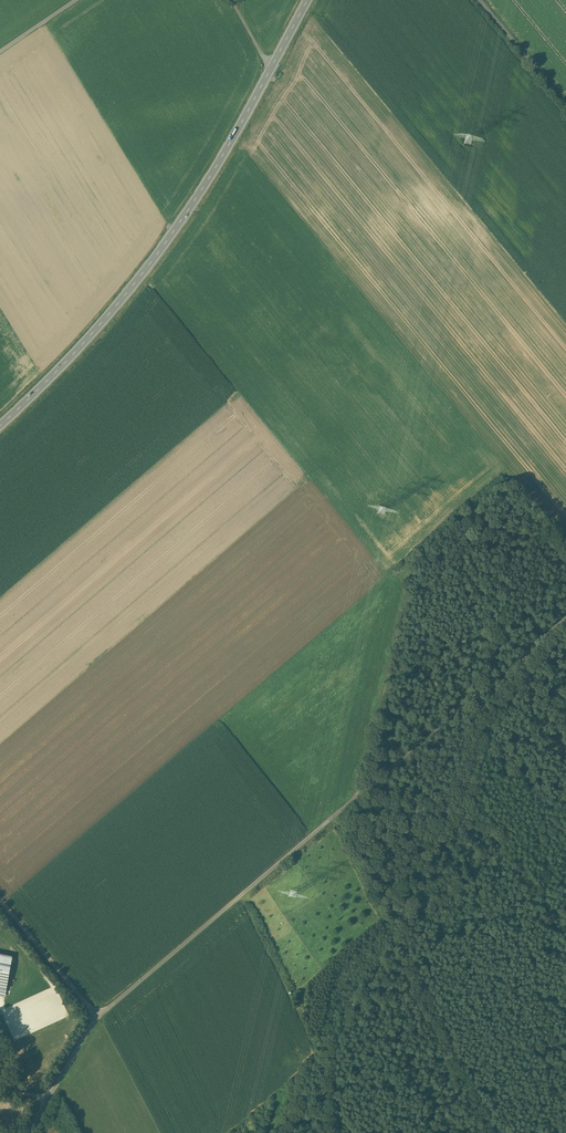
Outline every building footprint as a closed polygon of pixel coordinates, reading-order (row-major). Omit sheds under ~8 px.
[(0,954),(0,994),(4,995),(12,956),(0,954)]
